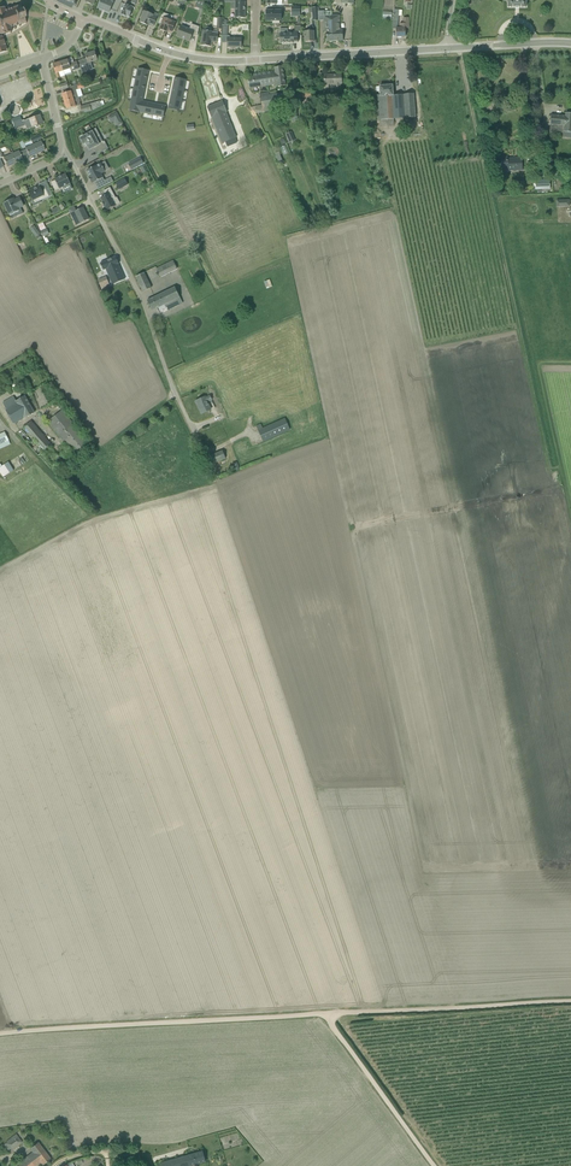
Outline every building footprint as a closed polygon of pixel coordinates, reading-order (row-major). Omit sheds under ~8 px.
[(109,12),(113,3),(114,0),(102,0),(99,8),(109,12)] [(121,14),(122,15),(122,16),(125,17),(126,16),(127,17),(127,16),(130,18),(137,0),(132,0),(129,6),(126,4),(121,14)] [(235,18),(245,18),(246,2),(235,1),(235,18)] [(25,18),(25,16),(23,12),(22,9),(21,10),(20,6),(21,5),(20,5),(19,6),(14,8),(13,6),(13,8),(9,9),(8,6),(7,7),(8,10),(5,11),(4,7),(2,8),(2,6),(1,6),(2,8),(0,9),(0,35),(1,35),(3,34),(4,36),(5,36),(4,34),(10,32),(11,34),(11,33),(11,32),(12,31),(11,28),(14,27),(15,30),(16,30),(15,27),(19,25),(20,27),(20,25),(25,23),(27,24),(27,23),(26,22),(24,19),(25,18)] [(301,7),(292,7),(292,12),(297,12),(297,16),(300,16),(301,7)] [(272,24),(279,24),(279,21),(280,16),(281,16),(281,11),(266,10),(266,21),(273,21),(273,23),(272,23),(272,24)] [(143,16),(140,22),(146,25),(146,24),(153,27),(158,15),(151,12),(151,14),(143,11),(141,16),(143,16)] [(324,11),(317,11),(318,21),(324,21),(325,31),(327,31),(327,41),(332,41),(331,15),(331,11),(324,12),(324,11)] [(176,22),(167,19),(169,15),(162,12),(160,19),(160,18),(158,23),(161,24),(159,29),(168,32),(168,31),(172,32),(176,22)] [(343,41),(342,30),(340,30),(339,16),(338,16),(338,15),(331,15),(332,41),(343,41)] [(405,32),(407,32),(407,29),(409,29),(409,18),(403,18),(403,24),(401,24),(399,25),(399,28),(396,29),(397,37),(406,37),(405,32)] [(177,37),(190,41),(192,35),(197,36),(199,27),(192,24),(190,29),(181,26),(177,37)] [(314,27),(310,28),(310,31),(304,31),(305,42),(314,42),(314,31),(314,27)] [(217,43),(218,33),(213,33),(213,32),(212,32),(204,31),(203,31),(201,45),(211,47),(212,42),(217,43)] [(298,42),(298,32),(288,32),(288,33),(280,34),(280,43),(290,43),(293,43),(298,42)] [(242,48),(242,38),(227,38),(227,48),(242,48)] [(85,54),(87,59),(78,61),(81,69),(83,74),(86,73),(85,71),(92,69),(90,63),(98,60),(95,52),(85,54)] [(70,64),(68,60),(61,62),(63,71),(68,70),(71,69),(72,72),(79,69),(77,62),(70,64)] [(59,72),(63,71),(61,62),(53,64),(56,76),(57,78),(60,77),(59,72)] [(268,72),(270,85),(277,84),(277,87),(286,86),(283,66),(275,68),(275,71),(268,72)] [(136,78),(147,80),(149,70),(138,68),(136,78)] [(270,85),(268,72),(248,76),(250,88),(270,85)] [(329,89),(329,84),(335,84),(336,90),(341,90),(340,84),(342,84),(341,74),(324,75),(325,85),(322,85),(322,90),(329,89)] [(186,79),(174,76),(172,87),(183,89),(186,79)] [(136,78),(134,88),(145,90),(147,80),(136,78)] [(79,85),(69,88),(71,92),(62,94),(65,102),(79,98),(76,91),(81,89),(88,87),(91,86),(89,81),(85,82),(85,83),(79,85)] [(379,120),(405,118),(415,117),(414,94),(393,95),(392,85),(380,86),(380,95),(377,95),(379,120)] [(170,97),(181,99),(183,89),(172,87),(170,97)] [(134,88),(132,98),(143,100),(145,90),(134,88)] [(256,113),(276,110),(274,96),(269,96),(269,92),(260,94),(261,98),(262,107),(255,108),(256,113)] [(274,96),(276,110),(289,108),(287,94),(276,95),(276,92),(269,93),(269,92),(269,96),(274,96)] [(179,110),(181,99),(170,97),(168,107),(179,110)] [(65,102),(67,109),(81,105),(79,98),(65,102)] [(140,112),(143,100),(132,98),(130,109),(140,112)] [(92,111),(102,107),(100,102),(100,101),(90,104),(80,107),(83,114),(92,111)] [(156,103),(145,101),(143,112),(153,114),(156,103)] [(227,112),(223,101),(207,107),(212,118),(223,143),(236,138),(225,112),(227,112)] [(156,103),(153,114),(164,117),(166,106),(156,103)] [(111,122),(120,117),(117,113),(108,117),(111,122)] [(570,132),(570,114),(565,113),(565,116),(551,115),(550,132),(564,133),(564,132),(570,132)] [(38,115),(24,121),(27,130),(42,124),(38,115)] [(22,122),(20,116),(11,119),(12,122),(14,127),(23,124),(22,122)] [(330,133),(327,127),(319,132),(322,137),(330,133)] [(290,143),(296,140),(292,131),(286,134),(290,143)] [(104,144),(99,135),(95,138),(92,133),(91,132),(86,134),(87,136),(81,139),(84,144),(84,143),(86,147),(88,146),(90,149),(94,147),(97,154),(108,149),(105,143),(104,144)] [(31,139),(23,142),(23,141),(19,143),(21,147),(32,143),(31,139)] [(33,145),(37,154),(41,152),(41,151),(44,150),(45,150),(41,141),(33,145)] [(26,148),(29,157),(30,157),(30,156),(33,155),(37,154),(33,145),(26,148)] [(22,160),(23,160),(19,151),(11,155),(15,163),(19,162),(19,161),(22,160)] [(11,155),(9,156),(4,158),(3,158),(7,167),(8,167),(8,166),(11,165),(15,163),(11,155)] [(141,158),(129,164),(132,170),(143,163),(141,158)] [(522,170),(522,158),(516,159),(516,160),(508,160),(507,158),(501,158),(502,167),(508,167),(508,171),(522,170)] [(92,183),(93,183),(94,183),(103,178),(101,174),(106,172),(101,164),(97,166),(91,169),(91,168),(88,170),(88,171),(87,171),(90,177),(89,178),(92,183)] [(55,190),(59,189),(60,190),(71,184),(66,174),(61,176),(59,177),(55,179),(55,180),(51,182),(55,190)] [(102,182),(104,186),(113,182),(111,177),(105,181),(102,182)] [(116,183),(120,189),(124,187),(121,180),(116,183)] [(535,180),(535,190),(550,189),(550,180),(535,180)] [(29,191),(33,201),(39,198),(41,201),(50,196),(46,188),(42,190),(40,186),(29,191)] [(106,196),(101,198),(103,202),(102,203),(104,207),(105,207),(107,210),(116,205),(113,200),(116,198),(110,187),(104,191),(106,196)] [(24,206),(20,198),(14,200),(14,199),(4,203),(11,219),(23,214),(20,208),(24,206)] [(81,223),(89,219),(83,207),(71,214),(74,219),(78,217),(81,223)] [(113,284),(125,279),(118,264),(119,264),(116,257),(101,263),(104,270),(106,269),(113,284)] [(174,261),(168,264),(172,271),(177,269),(175,264),(174,261)] [(144,273),(136,277),(143,292),(152,288),(144,273)] [(109,285),(106,277),(98,281),(102,288),(109,285)] [(147,300),(152,311),(165,305),(168,311),(183,303),(175,287),(147,300)] [(13,422),(15,423),(26,417),(26,418),(35,413),(25,396),(16,401),(14,396),(3,403),(7,409),(6,410),(13,422)] [(205,397),(196,401),(198,407),(199,407),(202,413),(201,414),(202,414),(211,410),(207,402),(212,400),(210,396),(206,398),(205,397)] [(62,410),(48,422),(75,455),(89,443),(62,410)] [(263,442),(290,430),(285,418),(263,428),(261,424),(256,426),(263,442)] [(24,427),(38,443),(44,451),(51,445),(41,432),(31,421),(24,427)] [(9,440),(5,432),(0,435),(0,444),(9,440)] [(210,456),(214,463),(226,458),(223,451),(210,456)] [(0,466),(0,471),(2,477),(14,471),(10,462),(0,466)] [(12,1137),(17,1145),(19,1143),(20,1144),(22,1142),(16,1134),(12,1137)] [(40,1162),(43,1165),(51,1159),(38,1142),(30,1149),(32,1152),(22,1160),(22,1161),(24,1163),(19,1165),(36,1165),(40,1162)] [(195,1165),(206,1162),(203,1151),(160,1164),(161,1165),(191,1165),(195,1165)]
